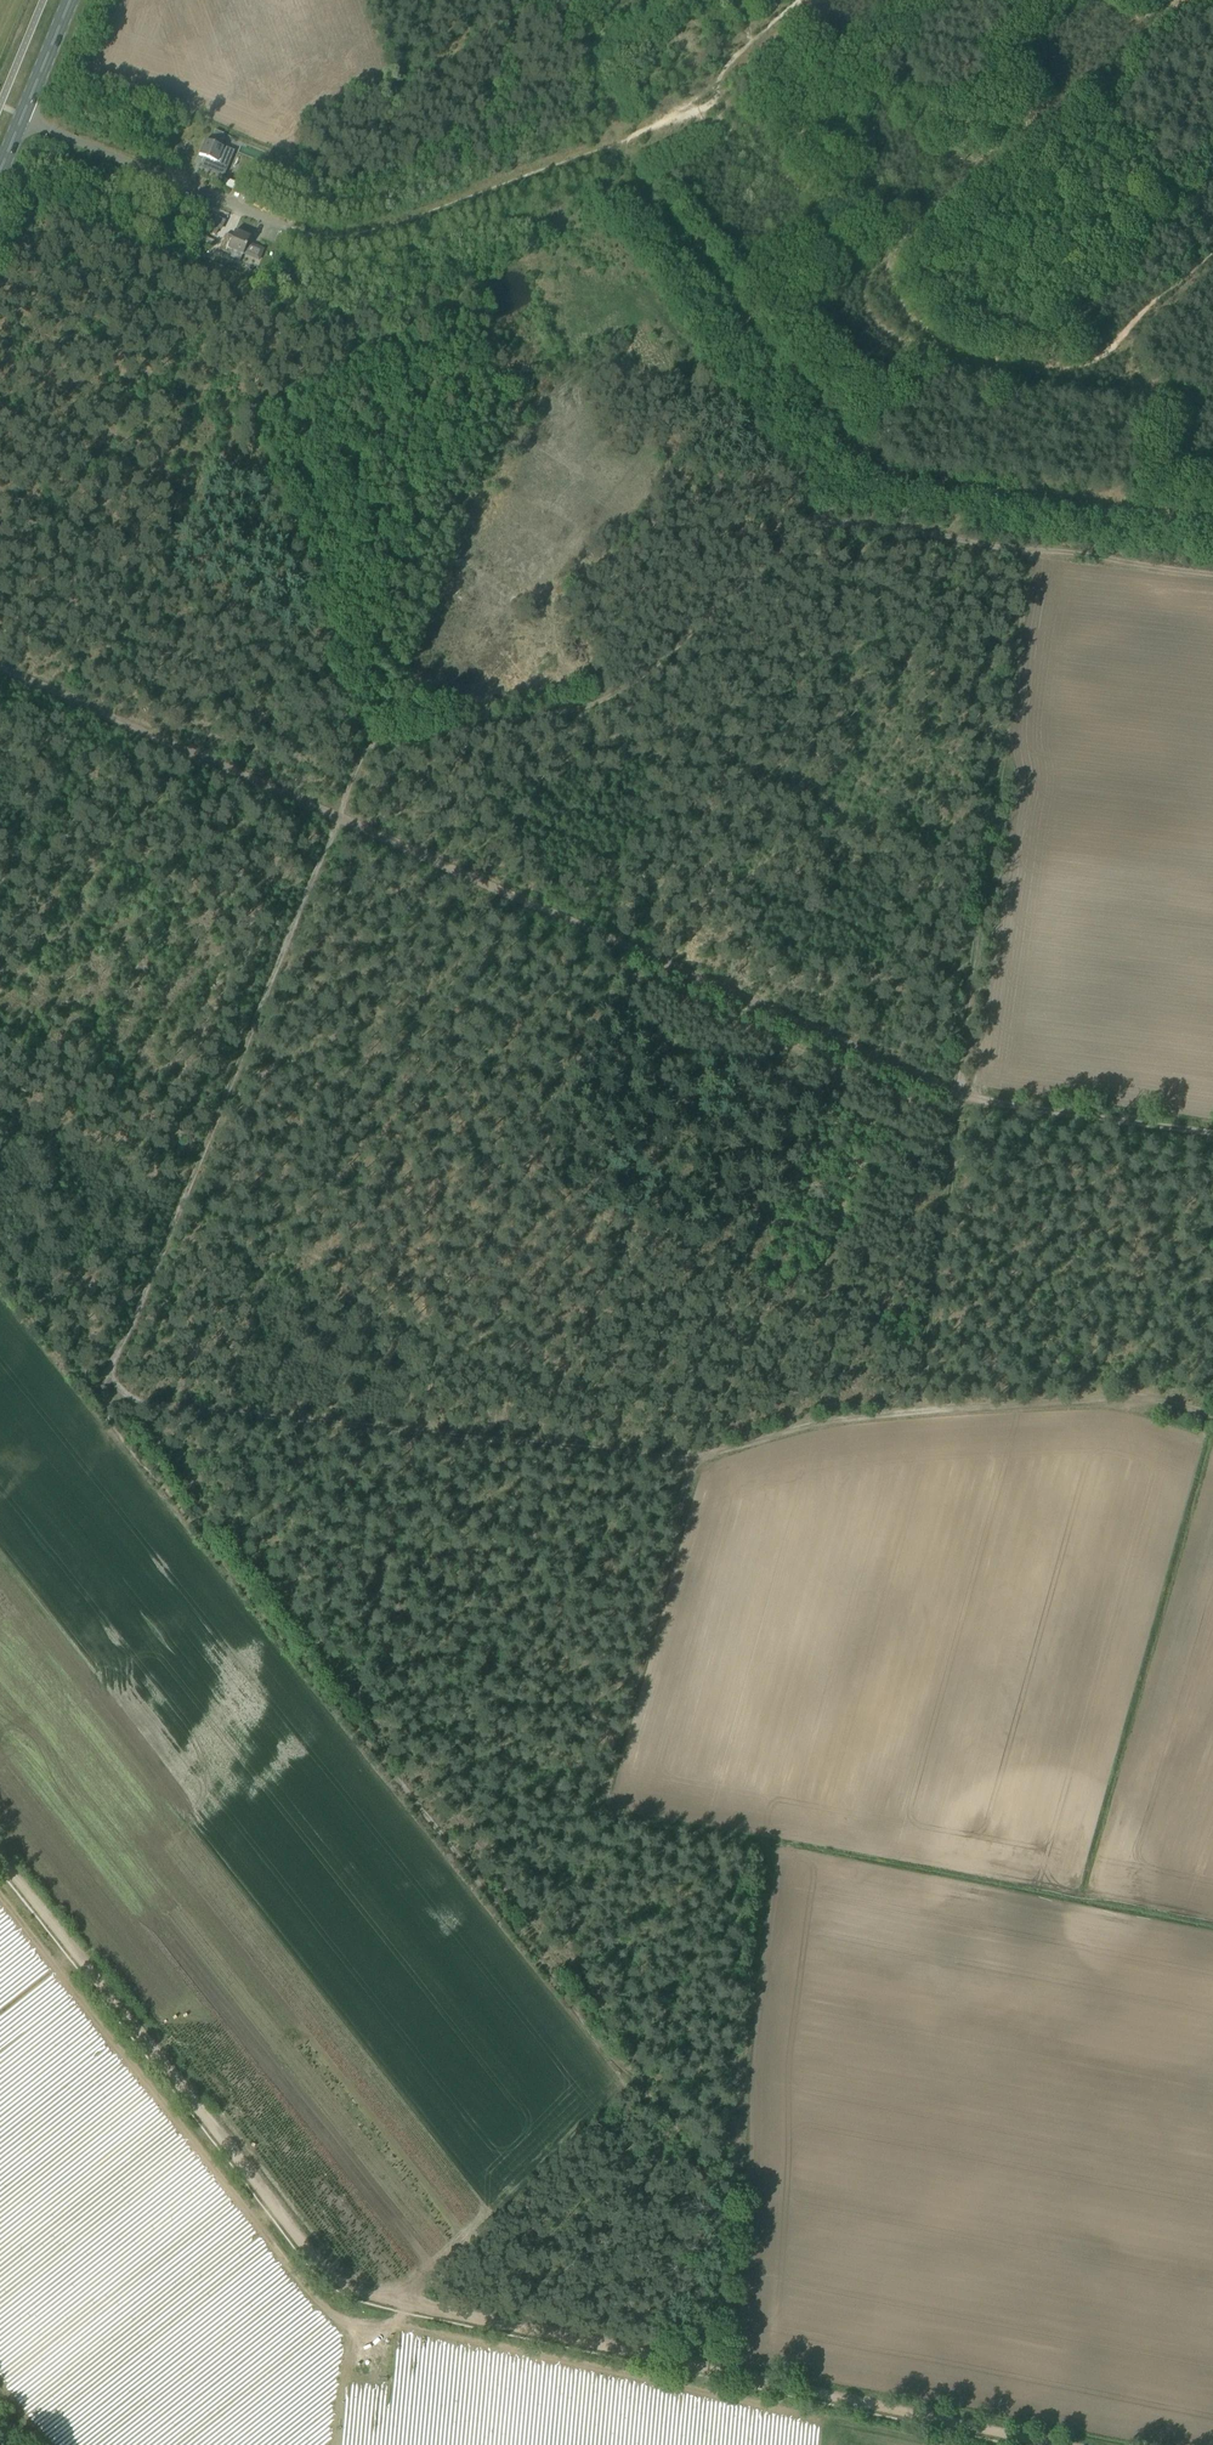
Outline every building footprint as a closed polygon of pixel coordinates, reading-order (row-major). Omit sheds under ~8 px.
[(203,144),(199,155),(205,158),(202,164),(201,166),(223,175),(233,152),(220,146),(225,134),(215,130),(210,142),(205,140),(203,144)] [(222,245),(220,250),(230,254),(229,257),(240,261),(243,254),(245,248),(250,237),(235,231),(232,236),(226,234),(222,245)]
